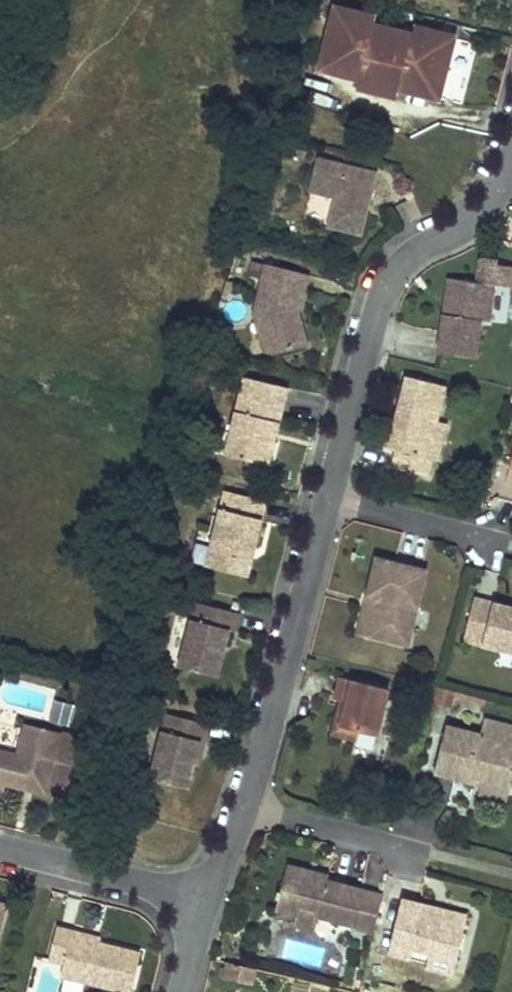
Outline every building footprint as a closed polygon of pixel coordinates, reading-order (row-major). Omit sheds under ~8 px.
[(336,15),(359,21),(361,13),(338,7),(336,15)] [(416,82),(441,89),(452,45),(429,39),(431,31),(416,27),(413,35),(411,43),(388,37),(373,33),(377,17),(361,13),(359,21),(336,15),(324,59),(348,65),(346,73),(361,77),(359,85),(373,89),(375,81),(400,87),(414,91),(416,82)] [(3,23),(1,32),(11,35),(13,26),(3,23)] [(390,29),(388,37),(411,43),(413,35),(390,29)] [(431,31),(429,39),(452,45),(454,37),(431,31)] [(348,65),(324,59),(322,67),(346,73),(348,65)] [(400,87),(375,81),(373,89),(398,95),(400,87)] [(441,89),(416,82),(414,91),(439,97),(441,89)] [(377,173),(321,159),(312,193),(338,199),(331,227),(361,235),(377,173)] [(254,312),(261,338),(273,335),(278,352),(307,344),(301,319),(295,318),(294,311),(298,310),(309,272),(267,262),(254,312)] [(455,310),(460,280),(452,278),(447,310),(455,310)] [(455,310),(447,310),(442,348),(477,353),(483,319),(491,321),(497,285),(460,280),(455,310)] [(273,335),(261,338),(264,349),(278,352),(273,335)] [(406,374),(387,447),(395,449),(391,466),(429,475),(433,458),(439,438),(428,435),(432,421),(439,422),(448,385),(406,374)] [(246,375),(225,453),(261,462),(272,419),(280,421),(289,386),(246,375)] [(272,419),(261,462),(268,464),(280,421),(272,419)] [(439,460),(448,424),(439,422),(432,421),(428,435),(439,438),(433,458),(439,460)] [(227,489),(208,565),(250,575),(269,500),(227,489)] [(377,555),(367,593),(379,596),(369,634),(408,644),(428,569),(377,555)] [(379,596),(367,593),(357,631),(369,634),(379,596)] [(465,640),(511,652),(511,607),(476,598),(465,640)] [(197,601),(180,665),(218,675),(230,629),(234,630),(238,611),(197,601)] [(336,713),(330,735),(355,742),(357,732),(376,737),(388,689),(340,677),(334,699),(339,701),(346,703),(343,715),(336,713)] [(69,724),(74,705),(58,700),(53,719),(69,724)] [(339,701),(336,713),(343,715),(346,703),(339,701)] [(168,713),(151,778),(190,788),(202,741),(206,742),(211,724),(168,713)] [(511,745),(511,724),(486,718),(482,732),(481,737),(511,745)] [(6,782),(25,787),(26,781),(35,784),(34,789),(47,793),(49,786),(68,791),(82,737),(27,723),(19,755),(0,750),(0,781),(6,782)] [(435,773),(468,781),(470,775),(485,779),(484,780),(510,786),(511,779),(511,745),(481,737),(482,732),(447,723),(435,773)] [(510,786),(484,780),(481,792),(507,798),(510,786)] [(26,781),(25,787),(34,789),(35,784),(26,781)] [(317,871),(287,864),(281,890),(278,899),(276,910),(299,915),(301,905),(318,909),(316,916),(355,926),(355,927),(374,933),(384,895),(365,890),(365,889),(327,880),(315,877),(317,871)] [(315,877),(327,880),(329,874),(317,871),(315,877)] [(401,898),(387,956),(410,961),(413,950),(429,954),(456,961),(468,915),(440,908),(439,914),(422,909),(424,904),(401,898)] [(11,905),(0,902),(0,952),(11,905)] [(440,908),(424,904),(422,909),(439,914),(440,908)] [(51,960),(67,964),(64,977),(121,991),(133,991),(143,955),(101,944),(74,937),(76,931),(60,927),(51,960)] [(74,937),(101,944),(103,938),(76,931),(74,937)] [(453,976),(456,961),(429,954),(425,969),(453,976)] [(228,964),(224,979),(254,985),(257,970),(228,964)]
